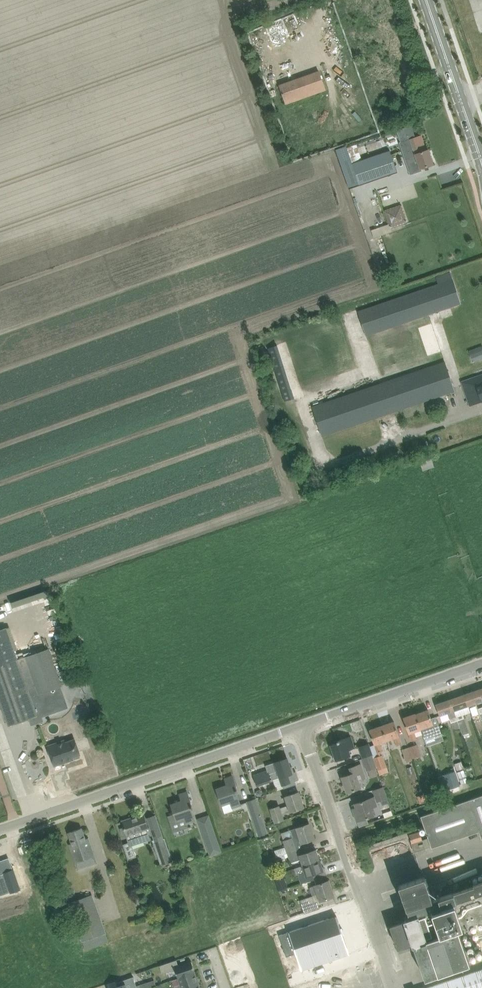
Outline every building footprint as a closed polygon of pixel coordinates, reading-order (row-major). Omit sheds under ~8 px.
[(319,71),(280,85),(286,103),(326,89),(319,71)] [(421,168),(433,164),(428,149),(421,152),(416,138),(404,142),(400,143),(405,158),(408,157),(413,173),(422,170),(421,168)] [(346,146),(335,149),(349,189),(398,172),(390,150),(352,163),(346,146)] [(401,205),(385,211),(391,226),(406,221),(401,205)] [(450,272),(436,277),(438,284),(358,311),(366,336),(461,304),(450,272)] [(379,371),(442,352),(433,323),(370,342),(379,371)] [(471,358),(478,355),(476,348),(469,351),(471,358)] [(455,390),(445,362),(313,407),(322,435),(455,390)] [(461,382),(469,406),(481,401),(481,374),(461,382)] [(9,726),(29,719),(31,726),(38,724),(43,722),(42,717),(68,707),(60,686),(63,685),(49,648),(18,659),(17,659),(6,628),(0,630),(0,702),(9,726)] [(465,694),(469,705),(481,701),(481,698),(479,689),(465,694)] [(465,694),(450,699),(454,710),(469,705),(465,694)] [(448,712),(450,719),(451,722),(458,720),(456,716),(454,710),(450,699),(436,704),(440,715),(448,712)] [(436,731),(428,709),(416,713),(421,728),(425,739),(436,731)] [(421,728),(416,713),(404,718),(411,740),(417,738),(414,730),(421,728)] [(394,721),(382,725),(387,740),(394,737),(397,745),(402,743),(398,730),(394,721)] [(373,739),(377,752),(381,751),(383,750),(380,742),(387,740),(382,725),(370,730),(373,739)] [(331,745),(336,760),(351,755),(349,749),(355,747),(351,736),(337,741),(338,742),(331,745)] [(65,740),(48,746),(55,766),(69,761),(68,759),(80,754),(75,739),(65,742),(65,740)] [(373,755),(370,746),(369,743),(358,747),(362,758),(372,755),(373,755)] [(417,744),(409,747),(413,759),(421,756),(417,744)] [(413,760),(413,759),(409,747),(403,749),(407,762),(413,760)] [(379,756),(374,757),(378,769),(386,766),(382,754),(379,756)] [(362,758),(367,771),(376,767),(372,755),(362,758)] [(288,758),(287,758),(275,762),(278,770),(269,773),(268,770),(254,775),(257,785),(272,780),(280,777),(283,785),(290,782),(288,774),(293,773),(288,758)] [(361,763),(360,764),(350,767),(352,773),(342,776),(347,792),(362,787),(359,779),(366,777),(361,763)] [(458,772),(462,783),(468,781),(464,770),(458,772)] [(460,785),(455,771),(444,775),(449,789),(460,785)] [(217,788),(220,798),(222,805),(231,802),(233,807),(241,805),(237,791),(238,791),(236,785),(233,776),(225,779),(227,785),(217,788)] [(383,786),(373,789),(377,802),(388,799),(383,786)] [(189,826),(188,823),(196,820),(191,807),(193,807),(191,801),(188,791),(180,794),(182,800),(180,801),(171,804),(175,813),(175,814),(168,816),(173,831),(189,826)] [(299,791),(289,794),(285,796),(289,805),(280,808),(279,805),(271,809),(276,822),(284,819),(282,814),(304,807),(299,791)] [(427,801),(424,794),(417,796),(420,804),(427,801)] [(374,796),(365,800),(356,803),(357,807),(353,808),(357,821),(367,818),(374,815),(371,807),(377,804),(374,796)] [(410,835),(414,851),(425,848),(425,849),(431,847),(432,848),(479,831),(481,839),(481,796),(421,817),(428,838),(423,840),(420,832),(410,835)] [(253,819),(263,816),(256,798),(247,801),(253,819)] [(149,828),(147,823),(144,814),(122,821),(127,835),(149,828)] [(147,817),(151,827),(155,839),(153,840),(161,865),(173,861),(165,838),(163,838),(158,824),(155,814),(153,815),(147,817)] [(209,815),(199,818),(211,855),(221,851),(209,815)] [(294,837),(284,841),(288,853),(302,848),(300,843),(315,838),(310,823),(297,827),(297,828),(291,830),(294,837)] [(70,844),(73,854),(76,862),(75,862),(78,870),(97,864),(92,847),(89,838),(86,839),(82,828),(69,832),(72,843),(70,844)] [(302,848),(288,853),(290,859),(291,859),(292,863),(301,860),(303,865),(303,866),(320,860),(316,849),(310,851),(308,846),(302,848)] [(270,859),(272,866),(275,865),(277,860),(289,857),(288,853),(279,856),(274,858),(270,859)] [(298,874),(301,883),(323,876),(327,875),(325,869),(323,870),(320,860),(303,866),(303,865),(295,868),(297,874),(298,874)] [(9,892),(9,893),(19,890),(12,869),(2,873),(2,874),(0,874),(0,895),(9,892)] [(300,900),(302,905),(304,914),(320,908),(318,901),(334,896),(329,880),(324,882),(323,876),(301,883),(302,884),(308,882),(313,896),(300,900)] [(426,979),(470,963),(462,940),(458,929),(462,928),(481,921),(481,880),(473,883),(474,885),(433,899),(425,876),(399,885),(410,918),(405,920),(406,921),(390,926),(398,949),(413,943),(415,948),(426,979)] [(468,879),(458,883),(460,888),(470,885),(468,879)] [(277,886),(279,891),(288,887),(287,883),(277,886)] [(69,903),(86,949),(109,941),(92,895),(69,903)] [(302,969),(350,953),(337,915),(280,935),(287,956),(297,953),(302,969)] [(179,965),(177,960),(160,965),(162,972),(176,970),(178,978),(196,972),(192,961),(179,965)] [(425,987),(481,987),(481,969),(425,987)] [(196,972),(178,978),(182,987),(199,982),(195,973),(196,972)] [(147,982),(149,987),(156,985),(154,980),(147,982)]
